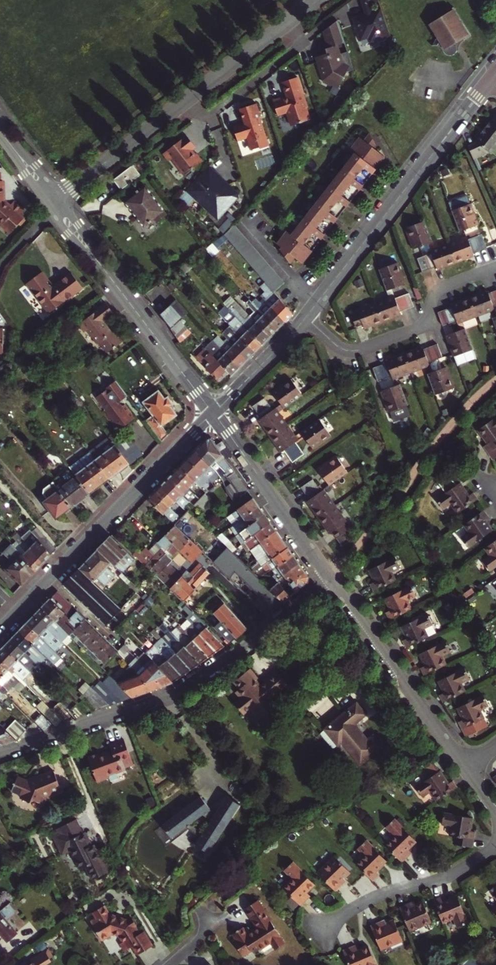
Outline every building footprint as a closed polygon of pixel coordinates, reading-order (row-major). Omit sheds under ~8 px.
[(378,1),(378,0),(361,0),(365,13),(352,17),(360,40),(368,37),(370,42),(390,35),(381,8),(371,11),(368,4),(378,1)] [(436,46),(449,56),(451,56),(455,55),(458,51),(457,47),(456,44),(464,39),(465,40),(472,36),(454,8),(443,15),(444,17),(440,20),(440,18),(429,24),(437,37),(436,39),(439,42),(436,46)] [(354,69),(348,51),(338,54),(337,52),(339,51),(336,45),(345,42),(338,20),(324,31),(329,47),(331,53),(327,53),(316,56),(323,75),(326,77),(324,82),(331,86),(332,83),(339,87),(347,71),(354,69)] [(301,86),(298,77),(283,82),(288,98),(282,100),(281,98),(273,100),(278,115),(287,112),(292,126),(310,120),(306,108),(308,107),(304,94),(302,95),(299,86),(301,86)] [(259,110),(257,103),(240,109),(245,123),(246,125),(241,126),(241,125),(233,127),(238,141),(247,138),(251,150),(269,145),(264,131),(263,131),(260,123),(261,123),(259,117),(257,111),(259,110)] [(486,127),(495,135),(495,116),(486,127)] [(495,149),(495,135),(486,127),(482,133),(482,134),(476,142),(478,143),(470,146),(476,159),(491,152),(492,154),(495,149)] [(196,147),(186,135),(179,140),(180,141),(163,154),(169,162),(172,159),(185,176),(203,162),(197,154),(196,156),(192,151),(196,147)] [(302,264),(324,236),(337,219),(385,158),(373,149),(375,146),(368,135),(363,141),(359,138),(350,149),(355,154),(291,236),(286,232),(277,244),(282,248),(280,250),(288,262),(294,258),(302,264)] [(222,179),(209,167),(186,190),(179,198),(187,206),(195,198),(217,220),(238,199),(238,194),(227,184),(225,186),(220,181),(222,179)] [(2,184),(1,184),(0,184),(0,227),(10,236),(19,228),(18,227),(24,222),(19,217),(23,212),(13,204),(8,209),(0,203),(3,201),(2,184)] [(155,217),(157,221),(166,214),(144,185),(136,191),(138,193),(127,202),(145,225),(155,217)] [(459,229),(463,228),(478,222),(470,201),(451,208),(459,229)] [(432,240),(424,219),(406,226),(414,246),(427,241),(432,240)] [(284,284),(249,242),(245,236),(235,225),(225,233),(227,236),(264,282),(265,282),(269,287),(273,293),(284,284)] [(437,267),(455,260),(473,253),(472,251),(486,246),(481,232),(467,237),(466,235),(430,249),(431,251),(418,256),(423,270),(436,265),(437,267)] [(219,243),(227,236),(225,233),(216,240),(219,243)] [(185,272),(193,266),(189,261),(180,267),(185,272)] [(397,261),(378,268),(386,289),(405,282),(397,261)] [(42,272),(27,284),(49,313),(83,288),(72,273),(53,287),(42,272)] [(264,299),(265,302),(284,322),(291,314),(273,293),(269,287),(265,282),(264,282),(259,286),(267,296),(264,299)] [(476,315),(495,308),(494,305),(495,304),(495,289),(489,292),(488,289),(451,304),(451,306),(437,311),(442,324),(457,319),(458,322),(476,315)] [(363,327),(382,320),(400,313),(399,310),(413,305),(408,291),(394,296),(393,294),(356,308),(357,311),(350,313),(355,327),(362,325),(363,327)] [(181,321),(190,314),(178,300),(161,314),(173,328),(181,321)] [(265,302),(258,309),(277,330),(284,322),(265,302)] [(94,316),(77,328),(83,336),(86,333),(96,347),(98,346),(104,354),(118,343),(113,336),(110,338),(102,326),(112,318),(103,306),(93,314),(94,316)] [(269,337),(250,316),(241,307),(233,314),(238,320),(244,327),(261,345),(269,337)] [(277,330),(258,309),(250,316),(269,337),(277,330)] [(238,320),(230,327),(241,339),(254,353),(261,345),(244,327),(238,320)] [(181,321),(173,328),(182,340),(191,332),(181,321)] [(241,339),(230,327),(222,334),(229,342),(246,361),(254,353),(241,339)] [(465,327),(460,329),(446,334),(456,362),(476,355),(465,327)] [(246,361),(229,342),(226,345),(218,337),(213,341),(239,369),(246,361)] [(239,369),(213,341),(205,349),(228,373),(231,377),(239,369)] [(391,378),(429,364),(428,361),(442,356),(437,342),(423,348),(422,345),(384,359),(385,362),(372,367),(377,381),(390,376),(391,378)] [(121,347),(118,343),(104,354),(106,357),(121,347)] [(228,373),(205,349),(196,358),(219,381),(228,373)] [(427,373),(435,393),(454,386),(446,365),(427,373)] [(271,391),(279,402),(283,408),(301,394),(289,378),(271,391)] [(127,396),(116,381),(106,388),(107,390),(96,398),(98,401),(95,403),(117,432),(134,419),(124,406),(121,408),(118,403),(127,396)] [(388,411),(408,403),(400,382),(381,390),(388,411)] [(162,442),(168,435),(162,427),(176,416),(171,408),(173,406),(168,399),(165,401),(159,392),(144,403),(153,416),(146,421),(162,442)] [(303,454),(299,448),(295,442),(298,440),(286,424),(273,406),(271,408),(263,397),(252,405),(260,416),(258,418),(282,452),(284,450),(292,462),(303,454)] [(85,405),(80,398),(75,402),(80,409),(85,405)] [(63,417),(58,411),(53,415),(58,421),(63,417)] [(472,433),(482,448),(478,451),(487,464),(495,457),(495,434),(495,432),(495,417),(472,433)] [(318,418),(300,431),(312,448),(330,434),(318,418)] [(129,438),(117,447),(122,454),(134,445),(129,438)] [(247,490),(213,442),(212,441),(211,439),(206,439),(201,444),(205,447),(206,449),(217,459),(216,461),(221,466),(223,469),(224,470),(223,472),(227,478),(240,495),(247,490)] [(111,440),(91,455),(109,479),(130,465),(126,459),(122,454),(117,447),(111,440)] [(135,444),(134,445),(122,454),(126,459),(130,465),(130,466),(144,456),(135,444)] [(201,444),(195,450),(216,471),(218,473),(220,476),(223,472),(224,470),(223,469),(221,466),(216,461),(217,459),(206,449),(205,447),(201,444)] [(213,473),(216,471),(195,450),(188,458),(210,479),(211,481),(216,476),(213,473)] [(89,495),(109,479),(91,455),(89,452),(69,467),(74,474),(89,495)] [(330,484),(348,471),(337,454),(318,468),(330,484)] [(208,481),(210,479),(188,458),(180,466),(196,481),(202,487),(208,481)] [(180,466),(173,473),(189,488),(196,481),(180,466)] [(89,495),(74,474),(68,479),(63,473),(52,481),(53,483),(57,487),(72,508),(89,495)] [(167,479),(190,500),(194,505),(201,499),(189,488),(173,473),(167,479)] [(240,495),(227,478),(223,481),(228,491),(233,499),(240,495)] [(444,492),(435,499),(441,509),(449,503),(456,513),(477,500),(472,493),(468,495),(459,482),(456,485),(449,479),(444,478),(437,480),(444,492)] [(183,507),(190,500),(167,479),(161,486),(183,507)] [(346,521),(335,504),(323,489),(321,490),(313,479),(302,488),(310,499),(307,501),(330,532),(333,531),(336,536),(342,544),(350,539),(344,531),(348,528),(344,522),(346,521)] [(207,487),(211,485),(208,481),(202,487),(205,490),(208,488),(207,487)] [(72,508),(57,487),(53,483),(44,490),(45,495),(48,500),(44,502),(44,505),(49,512),(51,511),(57,519),(72,508)] [(183,507),(161,486),(155,492),(181,519),(188,512),(183,507)] [(148,499),(154,505),(175,525),(181,519),(155,492),(148,499)] [(194,505),(202,512),(213,501),(205,493),(201,499),(194,505)] [(259,507),(253,498),(232,514),(237,522),(259,507)] [(148,499),(139,508),(145,514),(154,505),(148,499)] [(259,507),(237,522),(241,527),(236,530),(239,534),(241,533),(265,515),(259,507)] [(483,511),(463,525),(468,533),(460,538),(466,548),(491,531),(483,520),(487,517),(483,511)] [(249,539),(271,523),(265,515),(241,533),(246,541),(249,539)] [(236,530),(241,527),(237,522),(233,525),(236,530)] [(277,531),(271,523),(249,539),(253,543),(255,547),(277,531)] [(173,556),(180,550),(189,540),(175,526),(150,552),(146,548),(137,557),(146,566),(162,550),(166,554),(173,561),(175,558),(173,556)] [(37,529),(32,533),(51,554),(56,550),(37,529)] [(11,535),(20,546),(24,541),(22,539),(16,532),(16,531),(11,535)] [(51,554),(32,533),(31,531),(22,539),(24,541),(43,563),(51,554)] [(261,555),(283,540),(277,531),(255,547),(261,555)] [(117,569),(123,574),(136,560),(112,537),(98,551),(112,564),(117,569)] [(253,543),(249,539),(246,541),(245,542),(251,550),(255,547),(253,543)] [(483,548),(488,556),(480,562),(487,572),(495,565),(495,539),(483,548)] [(203,553),(189,540),(180,550),(193,562),(203,553)] [(267,563),(288,548),(283,540),(261,555),(267,563)] [(21,548),(18,551),(35,571),(43,563),(24,541),(20,546),(21,548)] [(231,552),(236,549),(228,542),(224,545),(228,549),(231,552)] [(294,555),(288,548),(267,563),(270,566),(263,571),(256,576),(258,578),(260,577),(262,576),(271,569),(273,571),(294,555)] [(228,549),(214,564),(234,583),(239,577),(243,583),(245,582),(246,583),(244,584),(251,591),(253,589),(255,592),(255,594),(258,597),(253,602),(269,616),(284,603),(258,578),(256,576),(239,559),(231,552),(228,549)] [(236,549),(231,552),(239,559),(243,556),(236,549)] [(175,570),(169,565),(162,558),(166,554),(162,550),(146,566),(156,575),(157,577),(164,571),(170,576),(175,570)] [(17,582),(21,585),(35,571),(18,551),(15,553),(18,556),(5,569),(6,570),(5,571),(11,577),(10,578),(16,583),(17,582)] [(98,587),(102,590),(115,576),(108,568),(112,564),(98,551),(79,569),(93,582),(98,587)] [(173,561),(166,554),(162,558),(169,565),(173,561)] [(279,579),(300,564),(294,555),(273,571),(275,574),(277,577),(279,579)] [(373,591),(396,579),(392,571),(400,567),(395,556),(369,569),(375,581),(369,584),(373,591)] [(270,566),(267,563),(261,567),(263,571),(270,566)] [(196,574),(189,582),(183,588),(190,595),(211,574),(200,564),(193,571),(196,574)] [(278,584),(283,589),(305,571),(300,564),(279,579),(281,582),(278,584)] [(78,597),(93,582),(79,569),(64,585),(78,597)] [(182,576),(175,570),(170,576),(164,571),(157,577),(170,589),(182,576)] [(305,571),(283,589),(291,597),(308,583),(309,576),(305,571)] [(183,588),(189,582),(183,575),(182,576),(170,589),(184,602),(190,595),(183,588)] [(260,577),(258,578),(284,603),(291,597),(283,589),(278,584),(277,585),(273,580),(272,578),(266,582),(260,577)] [(98,587),(93,582),(78,597),(83,603),(98,587)] [(129,585),(134,590),(137,593),(140,590),(132,582),(129,585)] [(388,619),(411,608),(407,600),(416,596),(411,585),(384,598),(390,610),(385,612),(388,619)] [(102,590),(98,587),(83,603),(89,608),(104,592),(102,590)] [(135,611),(142,603),(150,595),(143,587),(140,590),(137,593),(139,595),(122,613),(127,619),(135,611)] [(70,636),(86,615),(58,589),(42,608),(55,621),(61,627),(70,636)] [(110,598),(104,592),(89,608),(95,614),(110,598)] [(116,603),(110,598),(95,614),(101,619),(116,603)] [(122,609),(116,603),(101,619),(107,625),(113,618),(115,616),(122,609)] [(140,616),(148,609),(142,603),(135,611),(140,616)] [(247,628),(224,603),(214,614),(225,626),(221,630),(232,642),(247,628)] [(184,632),(208,658),(224,646),(208,628),(209,627),(186,604),(182,608),(188,615),(185,617),(192,625),(184,632)] [(55,621),(42,608),(34,616),(53,635),(56,637),(62,643),(70,636),(61,627),(55,621)] [(402,640),(406,648),(435,633),(436,633),(432,624),(433,620),(431,615),(428,615),(428,613),(401,626),(407,638),(402,640)] [(78,643),(94,627),(86,615),(70,636),(78,643)] [(53,635),(34,616),(26,624),(46,643),(53,635)] [(192,625),(185,617),(177,625),(178,626),(184,632),(192,625)] [(19,631),(44,656),(49,661),(52,663),(59,656),(46,643),(26,624),(19,631)] [(170,648),(192,670),(200,664),(170,632),(163,624),(158,629),(166,636),(163,640),(170,648)] [(208,658),(184,632),(178,626),(177,625),(175,628),(170,632),(200,664),(208,658)] [(85,651),(102,635),(94,627),(78,643),(85,651)] [(46,658),(44,656),(19,631),(12,639),(34,661),(36,663),(38,665),(38,666),(46,658)] [(158,643),(162,640),(156,633),(152,637),(158,643)] [(94,659),(110,643),(102,635),(85,651),(94,659)] [(36,663),(34,661),(12,639),(4,647),(23,666),(27,669),(28,671),(30,673),(38,665),(36,663)] [(154,647),(162,655),(183,676),(192,670),(170,648),(163,640),(162,640),(158,643),(154,647)] [(424,675),(446,664),(441,655),(450,651),(445,640),(418,653),(424,665),(420,667),(424,675)] [(101,667),(115,652),(118,650),(110,643),(94,659),(101,667)] [(23,666),(4,647),(0,651),(0,658),(19,676),(21,678),(28,671),(27,669),(23,666)] [(147,655),(174,683),(183,676),(162,655),(154,647),(147,655)] [(126,651),(122,654),(131,661),(134,658),(127,650),(126,651)] [(136,656),(134,658),(164,687),(174,683),(147,655),(144,652),(138,657),(136,656)] [(0,658),(0,672),(14,685),(19,680),(17,678),(19,676),(0,658)] [(128,665),(153,690),(164,687),(134,658),(131,661),(128,665)] [(115,667),(143,694),(153,690),(128,665),(122,659),(115,667)] [(109,674),(133,698),(143,694),(115,667),(109,674)] [(443,703),(465,692),(461,683),(470,679),(464,668),(438,681),(443,693),(439,695),(443,703)] [(235,693),(239,699),(233,705),(242,716),(249,710),(257,721),(275,706),(269,699),(286,686),(274,672),(262,682),(264,683),(260,686),(260,687),(256,687),(256,686),(253,683),(256,680),(248,670),(233,683),(238,690),(235,693)] [(4,692),(7,694),(15,686),(14,685),(0,672),(0,688),(4,692)] [(39,681),(31,673),(25,678),(33,687),(39,681)] [(101,681),(121,702),(133,698),(109,674),(108,674),(101,681)] [(101,681),(94,689),(111,706),(119,703),(121,702),(101,681)] [(94,689),(91,687),(84,695),(99,710),(111,706),(94,689)] [(32,703),(26,697),(16,688),(9,696),(25,710),(32,703)] [(484,695),(458,707),(463,719),(459,721),(466,736),(488,726),(480,710),(489,706),(484,695)] [(36,707),(56,726),(61,721),(41,702),(36,707)] [(324,729),(338,745),(342,742),(360,764),(382,746),(374,736),(368,741),(355,724),(366,715),(356,703),(324,729)] [(75,717),(69,712),(68,713),(61,707),(58,711),(68,720),(75,717)] [(40,715),(35,720),(45,730),(50,725),(40,715)] [(22,736),(27,730),(17,720),(12,725),(22,736)] [(12,725),(7,730),(17,741),(22,736),(12,725)] [(0,726),(0,738),(7,744),(17,741),(7,730),(2,726),(0,726)] [(133,765),(125,742),(110,748),(112,753),(100,757),(99,755),(88,759),(98,784),(109,779),(108,776),(116,773),(118,774),(126,771),(125,769),(125,768),(133,765)] [(430,791),(437,801),(457,787),(452,781),(448,784),(433,763),(422,772),(425,776),(426,775),(428,777),(415,787),(422,797),(430,791)] [(14,786),(11,791),(22,796),(20,799),(30,803),(31,800),(42,804),(44,798),(61,791),(53,771),(28,782),(18,777),(15,782),(14,782),(12,786),(14,786)] [(202,796),(163,824),(166,828),(165,828),(172,837),(186,827),(201,837),(196,845),(209,853),(241,805),(227,796),(216,814),(210,809),(202,796)] [(472,817),(443,813),(441,824),(451,825),(449,835),(458,837),(457,844),(473,847),(475,831),(470,830),(472,817)] [(391,831),(381,840),(398,858),(409,849),(404,844),(413,836),(392,814),(383,822),(391,831)] [(83,834),(76,820),(57,830),(60,836),(55,839),(64,855),(71,851),(82,870),(87,867),(94,880),(112,870),(99,849),(97,850),(94,845),(90,847),(86,839),(88,838),(85,832),(83,834)] [(386,860),(366,838),(357,846),(364,854),(355,862),(372,880),(378,874),(375,871),(386,860)] [(341,880),(344,877),(350,871),(335,855),(317,872),(335,891),(344,883),(341,880)] [(290,875),(280,885),(297,903),(307,893),(303,889),(311,881),(289,858),(281,866),(290,875)] [(46,880),(39,885),(43,890),(49,884),(46,880)] [(433,900),(443,923),(454,918),(458,926),(468,921),(457,895),(443,901),(440,896),(433,900)] [(0,913),(11,905),(5,898),(0,902),(0,913)] [(259,900),(246,909),(254,921),(259,928),(249,935),(244,927),(241,929),(240,929),(234,934),(239,941),(236,943),(244,956),(260,946),(262,949),(272,942),(277,949),(286,944),(281,937),(282,936),(259,900)] [(399,906),(409,930),(432,920),(423,900),(416,903),(411,905),(410,902),(399,906)] [(11,905),(0,913),(0,932),(8,942),(17,934),(5,920),(7,918),(10,921),(18,914),(11,905)] [(110,916),(105,908),(95,914),(98,920),(92,924),(103,942),(114,935),(122,938),(125,944),(122,946),(127,953),(135,948),(140,956),(154,947),(145,933),(141,935),(137,928),(138,927),(133,920),(129,922),(110,916)] [(370,926),(380,948),(403,939),(394,919),(386,922),(382,924),(381,921),(370,926)] [(342,950),(349,964),(376,964),(368,946),(357,950),(355,945),(342,950)] [(56,962),(55,960),(58,958),(53,950),(35,960),(37,964),(36,964),(37,964),(50,964),(56,962)] [(481,961),(485,957),(483,955),(479,959),(474,953),(460,961),(464,964),(485,964),(481,961)]
